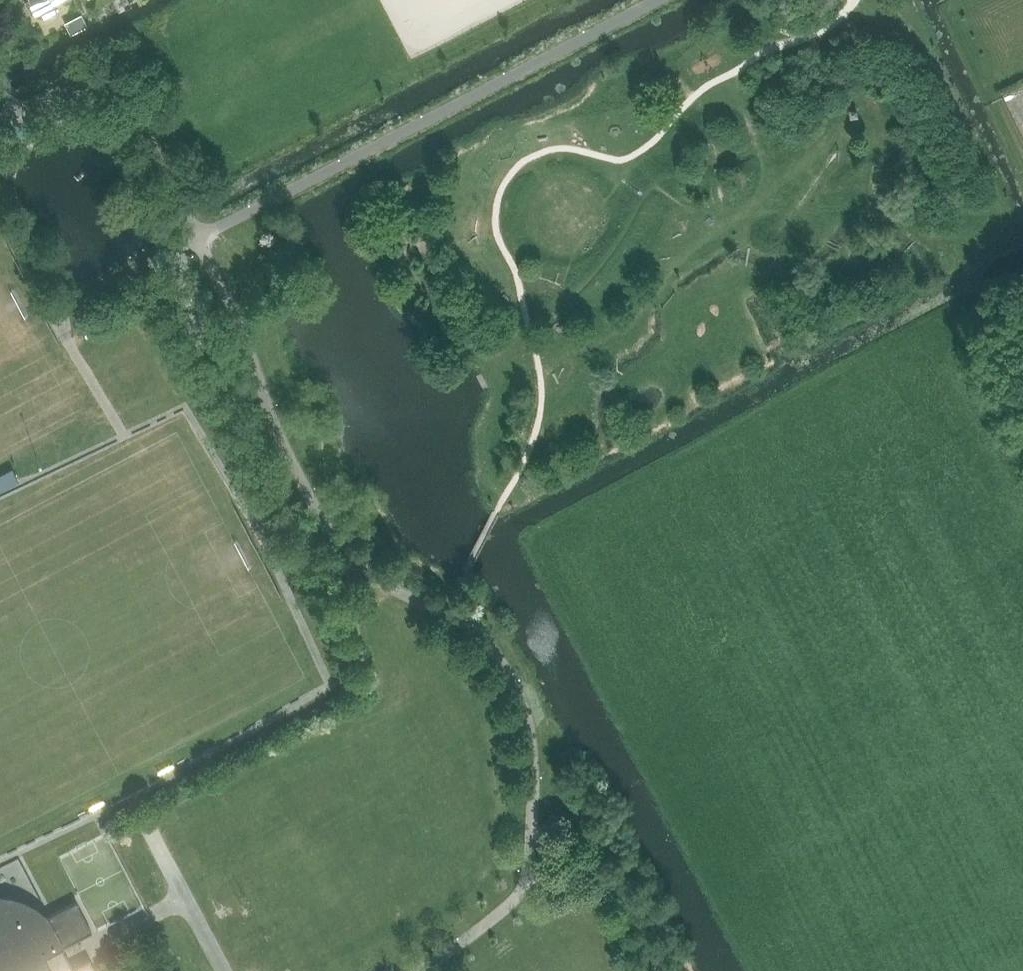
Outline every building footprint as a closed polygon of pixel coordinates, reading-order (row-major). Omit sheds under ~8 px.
[(68,0),(29,0),(24,2),(31,15),(40,11),(44,20),(57,13),(54,7),(68,0)] [(1022,357),(1022,327),(1021,328),(1022,331),(1013,335),(1022,357)] [(89,959),(72,968),(61,948),(91,932),(75,902),(48,917),(36,907),(24,900),(10,896),(0,895),(0,970),(95,970),(89,959)]
